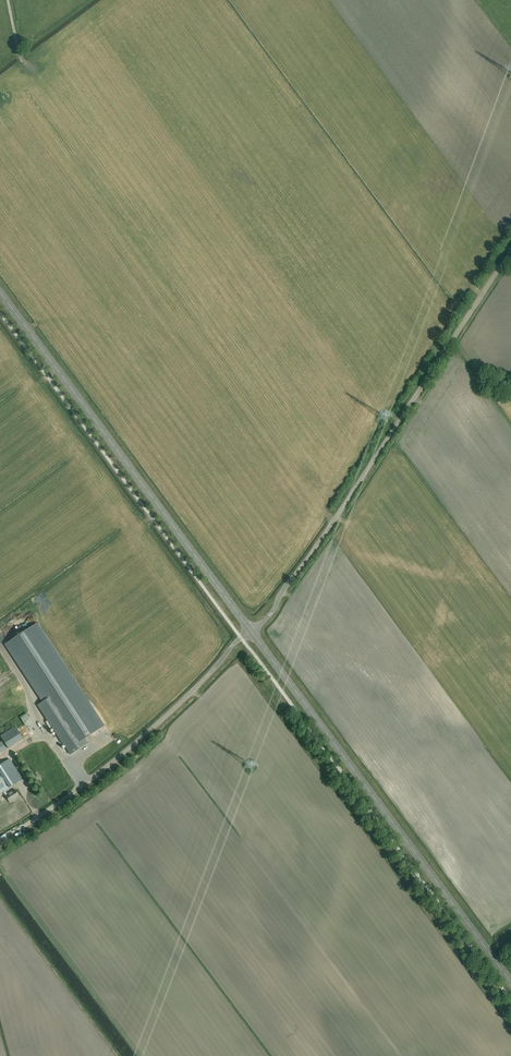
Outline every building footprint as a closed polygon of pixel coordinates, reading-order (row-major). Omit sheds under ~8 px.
[(85,739),(105,726),(96,714),(88,701),(38,624),(5,645),(42,702),(38,705),(71,755),(77,750),(88,744),(85,739)] [(23,737),(16,727),(1,736),(9,748),(12,746),(12,745),(23,737)] [(20,796),(15,789),(10,792),(8,788),(10,787),(23,779),(10,759),(0,765),(0,794),(3,792),(6,795),(5,795),(10,803),(20,796)]
